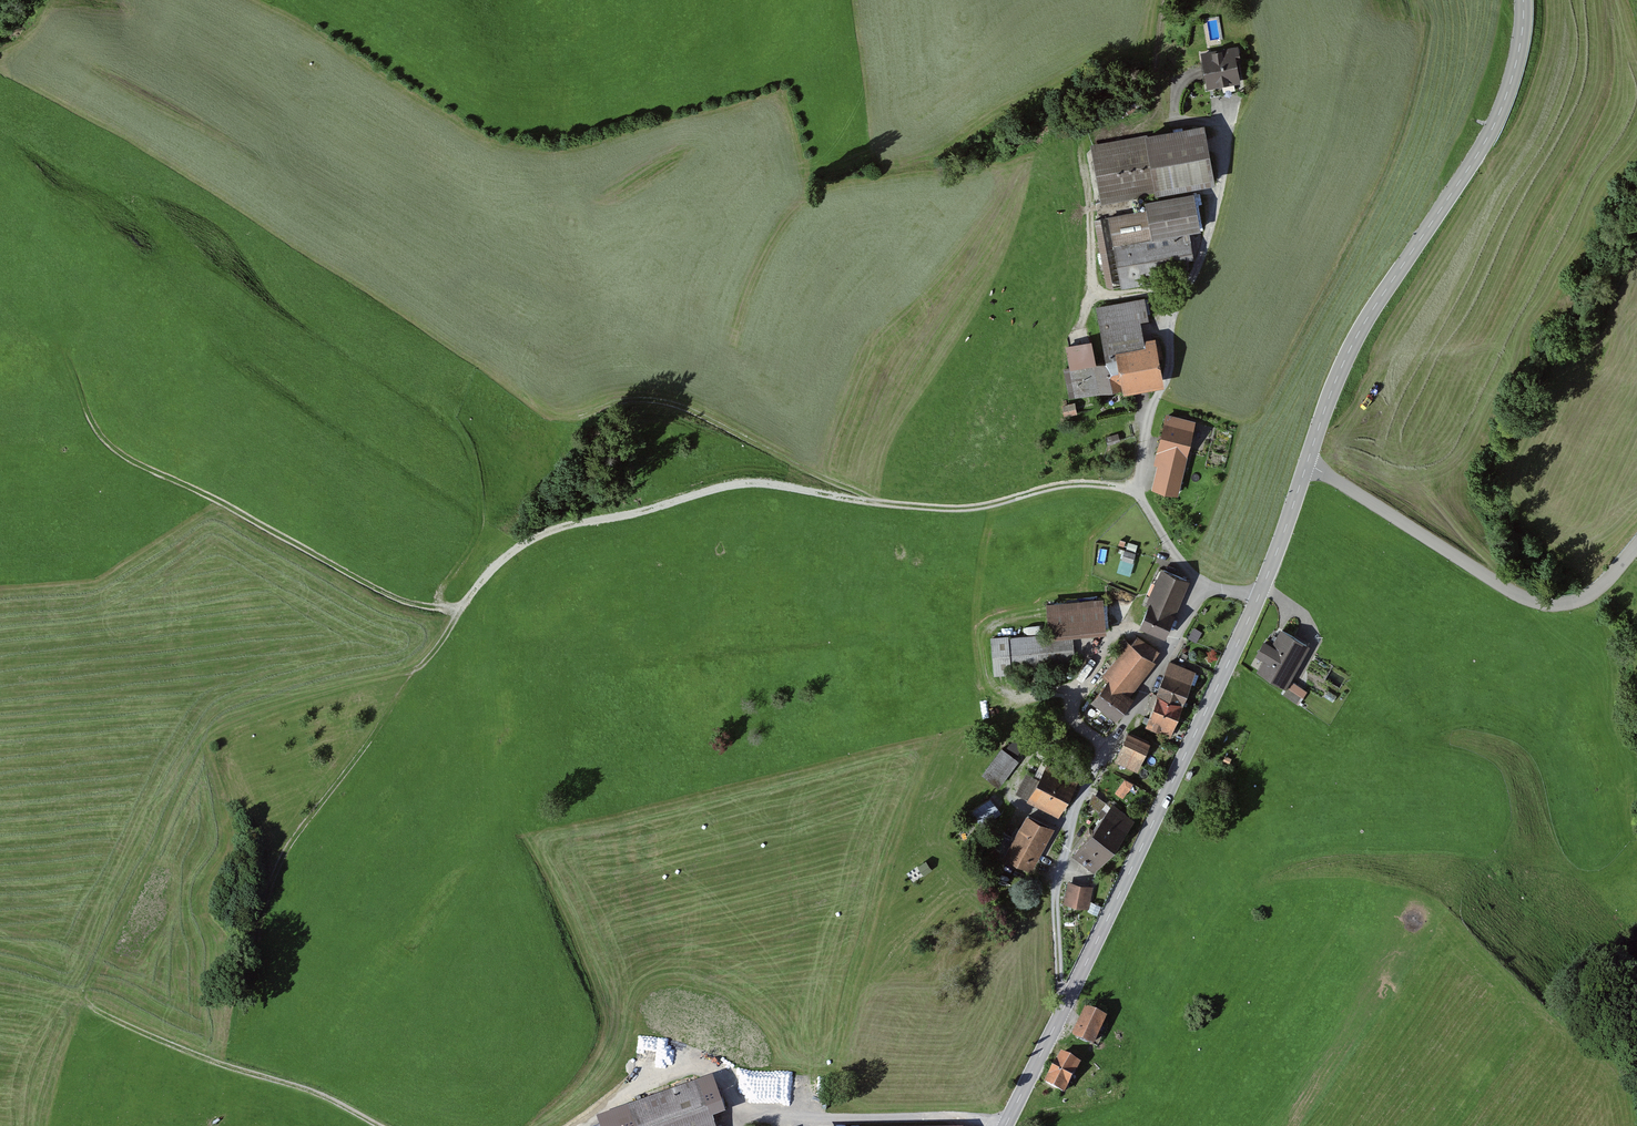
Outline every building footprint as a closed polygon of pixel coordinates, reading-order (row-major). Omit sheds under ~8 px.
[(1235,51),(1203,56),(1209,91),(1241,86),(1235,51)] [(1205,129),(1093,148),(1102,201),(1214,182),(1205,129)] [(1147,211),(1107,218),(1116,265),(1193,252),(1190,233),(1200,231),(1193,194),(1145,202),(1147,211)] [(1148,298),(1099,307),(1109,361),(1110,370),(1121,368),(1125,388),(1126,391),(1164,384),(1155,337),(1144,339),(1140,321),(1152,319),(1148,298)] [(1110,370),(1109,361),(1097,363),(1093,340),(1068,345),(1077,397),(1125,388),(1121,368),(1110,370)] [(1066,414),(1078,413),(1077,404),(1065,405),(1066,414)] [(1166,409),(1144,486),(1173,495),(1195,417),(1166,409)] [(1130,575),(1141,545),(1129,541),(1118,571),(1130,575)] [(1187,582),(1162,571),(1139,627),(1164,637),(1187,582)] [(1103,600),(1048,604),(1050,638),(1074,636),(1105,633),(1103,600)] [(1281,632),(1272,648),(1264,643),(1255,658),(1263,662),(1256,674),(1285,691),(1310,648),(1281,632)] [(1050,634),(991,639),(994,677),(1077,670),(1074,636),(1050,638),(1050,634)] [(1108,679),(1091,702),(1117,721),(1134,699),(1131,696),(1156,662),(1154,660),(1160,652),(1139,636),(1133,644),(1128,641),(1103,675),(1108,679)] [(1198,676),(1170,664),(1157,693),(1161,696),(1150,721),(1157,724),(1154,729),(1160,732),(1162,726),(1174,731),(1198,676)] [(1150,742),(1129,732),(1117,761),(1138,770),(1150,742)] [(1002,750),(982,777),(999,789),(1019,762),(1002,750)] [(1078,785),(1047,769),(1028,804),(1059,821),(1078,785)] [(1125,780),(1115,794),(1123,799),(1133,785),(1125,780)] [(992,796),(973,808),(983,825),(1003,813),(992,796)] [(1112,805),(1075,851),(1097,868),(1133,822),(1112,805)] [(1052,828),(1028,815),(1007,854),(1031,867),(1052,828)] [(1092,885),(1068,881),(1065,905),(1088,909),(1092,885)] [(1072,1033),(1093,1043),(1107,1014),(1085,1004),(1072,1033)] [(1044,1080),(1064,1091),(1081,1061),(1061,1050),(1044,1080)] [(600,1125),(716,1125),(712,1115),(725,1110),(713,1075),(596,1115),(600,1125)]
